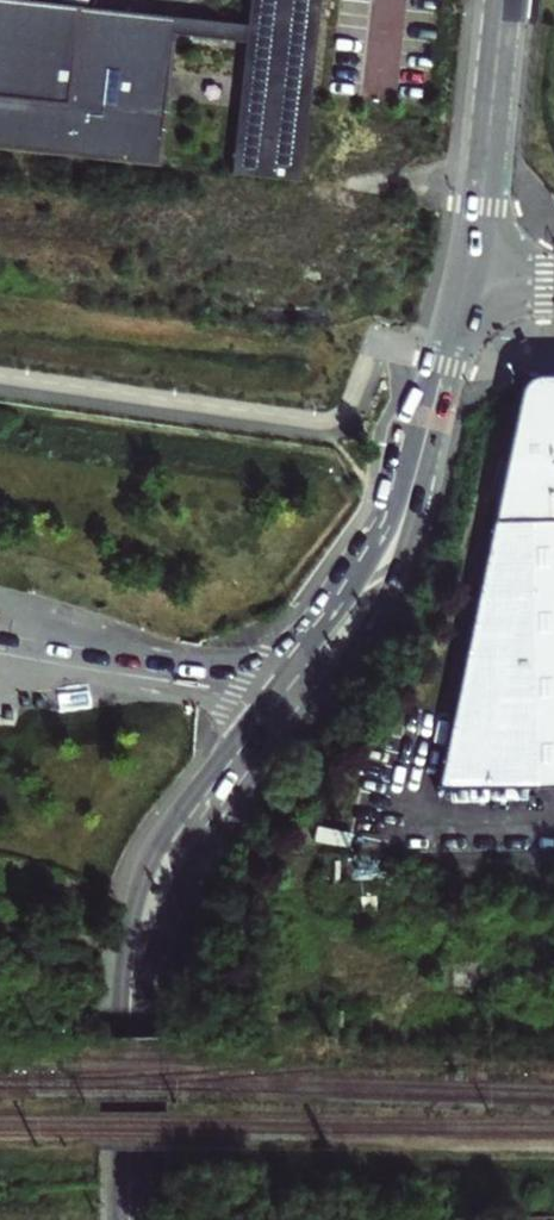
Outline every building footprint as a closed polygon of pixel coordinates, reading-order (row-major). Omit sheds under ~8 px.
[(250,27),(248,45),(233,174),(298,181),(319,0),(252,0),(250,27)] [(158,165),(172,34),(111,27),(112,13),(0,1),(0,148),(158,165)] [(248,45),(250,27),(112,13),(111,27),(172,34),(248,45)] [(540,371),(528,375),(521,382),(518,391),(429,783),(553,782),(553,371),(540,371)]
